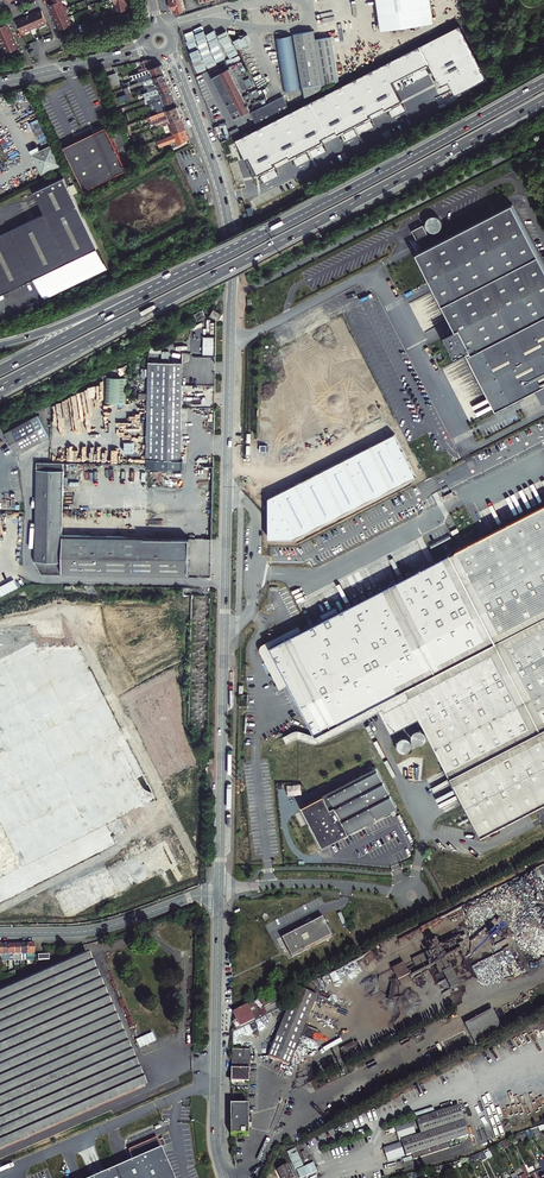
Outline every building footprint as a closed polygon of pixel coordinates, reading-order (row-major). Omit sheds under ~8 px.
[(67,10),(69,9),(67,6),(66,6),(63,0),(53,0),(55,4),(51,6),(62,30),(76,24),(75,22),(73,23),(67,10)] [(130,0),(115,0),(117,10),(131,7),(129,2),(131,1),(130,0)] [(174,12),(186,9),(183,0),(171,0),(174,12)] [(380,27),(433,18),(430,0),(376,0),(380,27)] [(39,27),(39,28),(43,26),(43,25),(49,22),(43,10),(18,21),(25,35),(27,34),(26,33),(39,27)] [(131,20),(129,13),(106,19),(108,26),(131,20)] [(1,40),(2,40),(7,52),(7,54),(21,49),(9,24),(0,28),(0,35),(0,36),(0,37),(1,40)] [(489,77),(462,25),(239,139),(248,158),(252,157),(260,173),(276,165),(274,162),(290,154),(292,157),(324,141),(323,138),(339,130),(340,133),(372,117),(371,113),(404,101),(395,81),(431,63),(444,85),(450,81),(457,94),(489,77)] [(300,99),(320,89),(312,40),(310,31),(291,35),(300,99)] [(274,33),(267,33),(268,43),(265,44),(265,52),(276,51),(274,33)] [(195,37),(197,43),(188,46),(194,64),(221,55),(219,48),(212,50),(214,56),(211,57),(204,34),(195,37)] [(243,36),(234,40),(246,65),(255,61),(251,53),(243,36)] [(312,40),(320,89),(335,81),(328,37),(312,40)] [(138,71),(140,74),(157,66),(156,64),(146,59),(143,59),(144,61),(142,62),(144,69),(138,71)] [(130,82),(142,77),(163,69),(161,65),(157,66),(140,74),(129,78),(130,82)] [(250,109),(229,68),(213,77),(234,118),(250,109)] [(163,69),(142,77),(144,82),(164,73),(163,69)] [(108,88),(120,83),(116,72),(103,77),(108,88)] [(164,73),(144,82),(143,82),(145,87),(166,79),(164,73)] [(166,79),(145,87),(147,93),(168,85),(166,79)] [(168,85),(147,93),(149,98),(170,90),(168,85)] [(170,90),(149,98),(151,103),(152,102),(152,104),(172,96),(170,90)] [(289,106),(283,94),(250,112),(256,123),(289,106)] [(172,96),(152,104),(157,115),(177,107),(172,96)] [(123,108),(130,106),(128,100),(121,103),(123,108)] [(177,107),(157,115),(153,116),(156,123),(179,113),(177,107)] [(155,123),(156,128),(167,124),(181,118),(179,113),(156,123),(155,123)] [(171,135),(184,130),(185,129),(181,118),(167,124),(171,135)] [(131,133),(129,125),(123,128),(125,135),(131,133)] [(239,127),(231,131),(232,135),(241,131),(239,127)] [(185,133),(184,130),(171,135),(156,141),(158,148),(177,140),(179,145),(187,140),(184,133),(185,133)] [(110,131),(67,151),(87,195),(130,175),(110,131)] [(36,279),(42,293),(106,263),(67,181),(39,193),(49,214),(0,237),(0,296),(36,279)] [(454,326),(443,332),(457,360),(469,354),(497,410),(533,392),(540,406),(543,404),(543,265),(513,204),(417,253),(454,326)] [(434,234),(445,225),(436,215),(425,224),(434,234)] [(424,225),(412,230),(416,240),(428,235),(424,225)] [(210,316),(219,321),(222,315),(213,310),(210,316)] [(214,355),(214,336),(203,336),(203,355),(214,355)] [(162,359),(176,359),(176,350),(155,351),(155,347),(151,348),(151,353),(161,352),(162,359)] [(190,360),(151,359),(148,456),(187,457),(190,360)] [(106,377),(105,403),(126,403),(126,377),(106,377)] [(33,416),(7,431),(17,450),(44,435),(33,416)] [(52,455),(52,460),(74,459),(74,456),(77,455),(78,460),(87,460),(87,453),(89,453),(89,448),(84,448),(84,447),(55,449),(56,455),(52,455)] [(37,462),(34,563),(41,574),(189,576),(190,538),(63,536),(64,462),(37,462)] [(168,487),(192,487),(193,469),(169,469),(168,487)] [(433,479),(417,487),(419,490),(435,482),(433,479)] [(492,531),(492,535),(415,573),(411,572),(397,580),(396,583),(379,592),(373,592),(352,602),(352,606),(343,610),(341,606),(326,614),(328,618),(318,623),(315,621),(315,625),(305,629),(303,626),(266,644),(264,649),(273,666),(284,688),(294,683),(320,735),(315,735),(303,730),(297,731),(287,736),(291,742),(301,737),(316,742),(320,742),(383,710),(395,733),(425,718),(450,768),(450,773),(465,802),(468,802),(484,835),(543,804),(543,504),(492,531)] [(179,535),(189,535),(189,521),(178,522),(179,535)] [(17,587),(15,579),(0,584),(0,593),(17,587)] [(193,595),(184,595),(183,617),(193,618),(193,595)] [(415,730),(413,739),(401,737),(399,751),(412,753),(414,743),(425,745),(427,732),(415,730)] [(400,809),(381,769),(305,807),(326,847),(400,809)] [(324,919),(283,939),(292,958),(333,938),(324,919)] [(109,1102),(117,1098),(147,1085),(127,1040),(87,951),(0,989),(0,1149),(109,1102)] [(118,962),(112,964),(115,970),(120,968),(118,962)] [(108,975),(127,1028),(141,1022),(144,1031),(133,1036),(138,1049),(165,1039),(167,1044),(176,1041),(169,1021),(158,1024),(154,1013),(138,1019),(120,971),(108,975)] [(319,997),(299,988),(269,1057),(290,1065),(319,997)] [(258,1010),(254,1003),(233,1013),(237,1021),(233,1023),(237,1031),(285,1006),(282,1001),(277,1004),(276,1001),(258,1010)] [(490,1011),(464,1025),(472,1044),(500,1030),(490,1011)] [(232,1050),(231,1083),(249,1083),(250,1050),(232,1050)] [(230,1120),(230,1137),(248,1137),(248,1107),(231,1106),(230,1120)] [(466,1113),(423,1126),(427,1140),(406,1146),(411,1160),(474,1141),(466,1113)] [(533,1137),(527,1139),(528,1141),(529,1144),(531,1146),(537,1143),(533,1137)] [(92,1177),(171,1177),(164,1162),(166,1160),(161,1148),(165,1145),(162,1140),(158,1141),(157,1138),(129,1149),(133,1160),(92,1177)] [(528,1141),(522,1143),(524,1147),(526,1151),(532,1149),(531,1146),(529,1144),(528,1141)] [(492,1154),(486,1156),(487,1158),(489,1162),(494,1160),(493,1156),(492,1154)] [(280,1177),(293,1177),(288,1168),(277,1173),(280,1177)] [(532,1177),(530,1177),(525,1168),(522,1169),(526,1177),(533,1177),(532,1177)]
